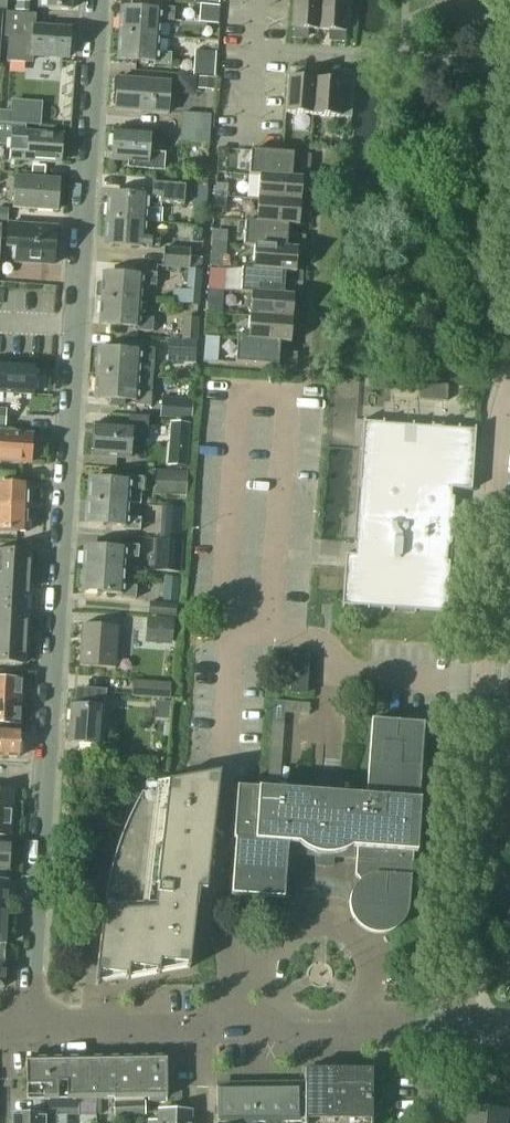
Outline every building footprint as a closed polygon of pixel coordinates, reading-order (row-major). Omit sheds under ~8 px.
[(318,31),(320,0),(293,0),(290,39),(302,40),(302,29),(318,31)] [(318,31),(334,31),(333,42),(344,43),(348,0),(320,0),(318,31)] [(8,9),(8,11),(23,12),(23,3),(9,2),(8,9)] [(121,8),(120,34),(157,37),(158,21),(173,21),(174,7),(159,6),(159,10),(121,8)] [(200,23),(217,25),(218,25),(219,8),(201,6),(200,23)] [(32,64),(32,54),(66,57),(68,28),(34,26),(35,15),(5,13),(4,38),(8,38),(6,62),(32,64)] [(156,52),(157,37),(120,34),(118,59),(155,61),(155,65),(169,66),(170,53),(156,52)] [(188,75),(213,77),(214,59),(201,58),(200,67),(189,66),(188,75)] [(285,114),(312,116),(314,80),(299,79),(299,68),(288,68),(285,114)] [(314,80),(312,116),(350,119),(354,72),(331,71),(330,81),(314,80)] [(169,82),(118,78),(115,110),(144,112),(144,109),(152,110),(152,112),(167,113),(169,82)] [(13,124),(14,111),(1,110),(0,118),(0,123),(13,124)] [(181,112),(180,126),(209,128),(210,114),(181,112)] [(6,146),(10,146),(9,152),(15,159),(59,162),(61,136),(23,133),(24,126),(0,124),(0,146),(6,146)] [(208,142),(209,128),(180,126),(179,139),(208,142)] [(113,131),(111,159),(127,160),(127,170),(163,172),(164,167),(165,154),(149,152),(150,133),(113,131)] [(250,151),(249,176),(259,177),(259,176),(291,179),(291,178),(292,168),(310,170),(310,156),(279,153),(256,152),(250,151)] [(259,177),(258,199),(300,203),(302,179),(291,178),(291,179),(259,176),(259,177)] [(59,180),(15,177),(12,207),(56,210),(59,180)] [(110,193),(108,220),(146,222),(159,223),(161,203),(185,204),(186,186),(153,183),(152,196),(110,193)] [(216,185),(215,196),(226,197),(227,186),(216,185)] [(225,209),(226,197),(215,196),(214,208),(225,209)] [(258,199),(256,222),(256,223),(288,226),(299,227),(300,203),(258,199)] [(145,236),(146,222),(108,220),(106,244),(158,248),(159,237),(145,236)] [(246,222),(244,246),(254,247),(297,250),(304,251),(305,237),(287,236),(288,226),(256,223),(256,222),(246,222)] [(6,250),(16,250),(15,262),(53,265),(55,227),(8,224),(6,250)] [(211,244),(210,267),(221,267),(222,256),(225,257),(226,245),(211,244)] [(163,247),(162,265),(189,267),(190,248),(163,247)] [(253,269),(253,270),(295,273),(295,272),(297,251),(297,250),(254,247),(253,269)] [(189,267),(186,302),(199,303),(201,268),(189,267)] [(242,268),(240,293),(251,294),(283,296),(283,295),(284,286),(301,287),(302,273),(295,272),(295,273),(253,270),(253,269),(242,268)] [(104,273),(102,298),(141,301),(142,285),(156,286),(157,273),(141,271),(141,275),(104,273)] [(251,294),(250,317),(292,320),(294,296),(283,295),(283,296),(251,294)] [(140,316),(141,301),(102,298),(100,323),(138,325),(137,329),(153,330),(154,317),(140,316)] [(207,302),(206,313),(218,314),(218,303),(207,302)] [(217,326),(218,314),(206,313),(205,325),(217,326)] [(250,317),(248,339),(248,340),(280,343),(280,344),(290,344),(292,320),(250,317)] [(181,341),(194,342),(197,342),(198,319),(183,318),(181,341)] [(237,339),(235,363),(295,368),(296,354),(279,353),(280,344),(280,343),(248,340),(237,339)] [(169,341),(168,362),(193,363),(195,364),(197,343),(194,343),(169,341)] [(98,348),(97,372),(141,375),(142,359),(156,360),(156,348),(140,347),(140,351),(127,350),(127,344),(117,344),(117,350),(98,348)] [(32,395),(34,366),(0,364),(0,393),(32,395)] [(140,391),(141,375),(97,372),(95,397),(113,398),(113,404),(123,405),(123,399),(136,400),(136,404),(152,405),(153,391),(140,391)] [(160,418),(192,420),(193,400),(162,398),(160,418)] [(91,438),(90,449),(93,449),(93,454),(129,456),(130,440),(146,441),(146,433),(147,417),(130,416),(129,427),(95,424),(94,439),(91,438)] [(157,434),(157,436),(179,437),(181,422),(158,421),(157,434)] [(346,555),(342,606),(447,614),(450,562),(447,562),(452,489),(472,490),(476,430),(363,424),(359,482),(361,482),(359,504),(357,541),(356,556),(347,555),(346,555)] [(30,463),(30,453),(34,453),(35,440),(31,440),(31,436),(0,434),(0,461),(30,463)] [(155,496),(186,497),(188,472),(156,470),(155,496)] [(90,480),(89,500),(129,504),(130,490),(143,491),(143,489),(143,479),(129,478),(127,478),(127,479),(114,478),(114,481),(90,480)] [(27,509),(28,486),(20,486),(3,485),(0,484),(0,508),(27,509)] [(89,500),(87,522),(111,524),(111,526),(126,527),(126,531),(141,532),(142,520),(128,519),(129,504),(89,500)] [(26,532),(27,509),(0,508),(0,531),(26,532)] [(160,523),(158,539),(161,539),(181,541),(183,524),(160,523)] [(152,572),(181,574),(183,543),(154,541),(152,572)] [(85,548),(84,569),(124,572),(125,559),(139,560),(140,546),(125,545),(125,548),(110,547),(110,550),(85,548)] [(28,581),(29,562),(27,562),(28,552),(0,550),(0,579),(28,581)] [(84,569),(82,589),(107,591),(107,594),(122,595),(122,598),(136,599),(137,587),(123,586),(123,585),(124,572),(84,569)] [(162,601),(179,602),(181,578),(164,578),(162,601)] [(25,609),(26,594),(27,595),(28,581),(0,579),(0,607),(25,609)] [(149,602),(148,615),(175,617),(176,604),(149,602)] [(25,637),(26,623),(24,623),(25,609),(0,607),(0,635),(25,637)] [(172,622),(149,620),(147,640),(170,642),(172,622)] [(82,624),(79,666),(115,668),(118,626),(82,624)] [(0,635),(0,664),(22,665),(23,655),(24,655),(25,637),(0,635)] [(294,657),(292,694),(305,695),(308,658),(294,657)] [(20,702),(21,680),(0,679),(0,701),(20,702)] [(133,682),(132,695),(170,698),(171,685),(133,682)] [(72,705),(71,724),(76,724),(74,741),(101,744),(105,691),(78,689),(77,705),(72,705)] [(19,724),(20,702),(0,701),(0,723),(19,724)] [(285,899),(287,855),(312,857),(316,857),(315,862),(334,863),(334,858),(356,859),(355,875),(360,881),(358,883),(356,886),(353,893),(352,895),(351,897),(351,899),(350,901),(350,903),(350,906),(351,908),(351,910),(352,912),(352,914),(353,916),(355,918),(356,920),(357,922),(360,924),(362,926),(365,928),(368,929),(371,931),(374,932),(377,933),(380,933),(383,933),(386,933),(388,932),(391,931),(393,930),(396,929),(398,928),(400,926),(402,924),(404,922),(405,920),(407,917),(408,915),(409,912),(410,910),(410,907),(411,905),(414,853),(418,854),(422,800),(417,800),(418,792),(420,792),(424,724),(372,720),(367,797),(334,794),(335,789),(325,788),(325,793),(317,793),(237,787),(234,840),(238,841),(237,849),(235,849),(232,895),(285,899)] [(0,730),(0,757),(17,758),(18,731),(0,730)] [(95,980),(95,984),(97,985),(98,983),(125,978),(125,979),(128,979),(129,977),(156,973),(156,974),(159,974),(160,972),(187,967),(187,968),(189,969),(192,947),(196,915),(196,913),(198,891),(199,890),(212,775),(212,773),(205,774),(184,778),(181,779),(156,783),(156,786),(155,794),(145,793),(143,791),(136,803),(130,815),(125,828),(120,840),(115,853),(112,866),(110,871),(108,880),(105,900),(95,980)] [(11,835),(13,790),(0,789),(0,835),(11,835)] [(8,870),(10,843),(0,842),(0,869),(8,870)] [(26,1058),(26,1100),(166,1099),(166,1057),(26,1058)] [(304,1122),(371,1122),(371,1070),(358,1070),(357,1070),(306,1070),(305,1070),(304,1089),(304,1122)] [(217,1122),(304,1122),(304,1089),(217,1089),(217,1122)] [(56,1116),(79,1116),(79,1102),(42,1102),(42,1115),(13,1115),(13,1122),(56,1122),(56,1116)] [(144,1102),(113,1102),(114,1116),(145,1115),(144,1102)] [(468,1122),(501,1122),(502,1111),(470,1107),(468,1122)] [(190,1113),(157,1112),(157,1122),(149,1121),(149,1122),(190,1122),(190,1113)]
